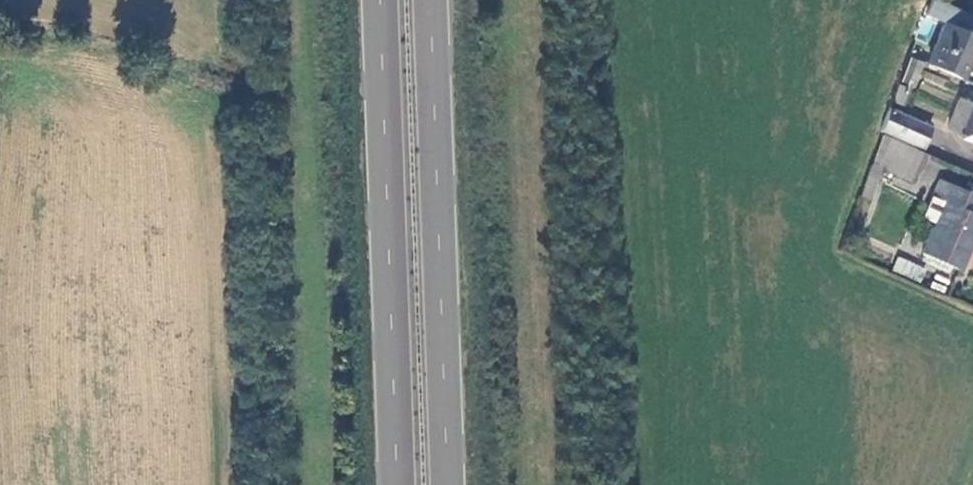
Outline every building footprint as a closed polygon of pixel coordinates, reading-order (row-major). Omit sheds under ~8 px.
[(967,80),(972,65),(972,17),(935,1),(930,14),(950,22),(932,65),(967,80)] [(927,63),(912,58),(904,81),(918,87),(927,63)] [(965,98),(953,127),(967,133),(965,137),(972,140),(972,101),(965,98)] [(936,128),(893,109),(885,130),(884,133),(925,151),(936,128)] [(926,156),(883,137),(871,173),(880,178),(884,167),(915,182),(926,156)] [(871,173),(863,191),(872,195),(880,178),(871,173)] [(926,253),(964,269),(972,247),(972,193),(941,179),(934,196),(947,202),(938,224),(926,253)] [(934,196),(925,218),(938,224),(947,202),(934,196)] [(920,281),(925,266),(896,256),(891,271),(920,281)]
